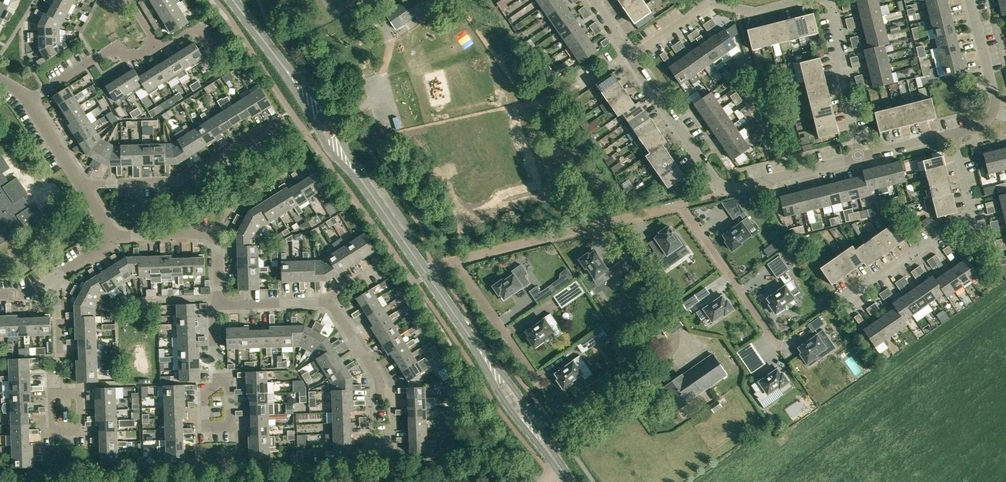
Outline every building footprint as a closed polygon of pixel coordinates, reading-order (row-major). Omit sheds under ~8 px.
[(67,12),(72,3),(67,0),(55,0),(45,0),(53,4),(67,12)] [(155,4),(160,14),(177,4),(177,3),(180,1),(179,0),(162,0),(155,4)] [(385,14),(396,29),(406,23),(431,6),(428,0),(407,0),(385,14)] [(502,11),(508,7),(503,0),(501,0),(497,3),(502,11)] [(562,0),(552,0),(542,7),(547,15),(564,3),(562,0)] [(629,16),(646,4),(643,0),(635,0),(624,8),(629,16)] [(857,1),(860,11),(880,6),(878,0),(863,0),(857,1)] [(928,10),(948,5),(947,0),(927,0),(926,0),(928,10)] [(547,15),(553,23),(570,11),(564,3),(547,15)] [(53,4),(50,9),(47,8),(45,12),(47,14),(62,22),(65,16),(68,18),(70,14),(67,12),(53,4)] [(177,4),(160,14),(166,23),(183,13),(177,4)] [(652,12),(646,4),(629,16),(635,24),(652,12)] [(928,10),(931,19),(951,14),(948,5),(928,10)] [(578,10),(582,15),(588,10),(585,6),(578,10)] [(882,15),(880,6),(860,11),(862,20),(882,15)] [(47,14),(45,12),(37,8),(35,12),(43,17),(39,24),(58,28),(62,22),(47,14)] [(591,15),(588,10),(582,15),(585,19),(591,15)] [(576,19),(570,11),(553,23),(558,31),(576,19)] [(189,22),(183,13),(166,23),(172,33),(189,22)] [(651,13),(643,18),(646,23),(654,17),(651,13)] [(804,16),(809,35),(819,33),(814,13),(804,16)] [(931,19),(933,29),(953,24),(951,14),(931,19)] [(864,30),(884,25),(882,15),(862,20),(864,30)] [(799,38),(809,35),(804,16),(794,18),(799,38)] [(785,20),(790,40),(799,38),(794,18),(785,20)] [(558,31),(564,39),(581,27),(576,19),(558,31)] [(712,19),(707,22),(712,28),(716,25),(712,19)] [(781,43),(790,40),(785,20),(776,23),(781,43)] [(593,30),(599,26),(595,22),(589,26),(593,30)] [(707,31),(712,28),(707,22),(703,25),(707,31)] [(771,45),(781,43),(776,23),(766,25),(771,45)] [(31,37),(59,35),(66,35),(66,29),(58,29),(58,28),(39,24),(40,32),(30,32),(31,37)] [(956,33),(953,24),(933,29),(935,38),(956,33)] [(771,45),(766,25),(757,27),(762,47),(771,45)] [(884,25),(864,30),(867,39),(887,34),(884,25)] [(602,31),(599,26),(593,30),(596,35),(602,31)] [(587,35),(581,27),(564,39),(569,47),(587,35)] [(747,30),(752,50),(762,47),(757,27),(747,30)] [(729,51),(737,46),(725,28),(717,34),(729,51)] [(696,30),(692,33),(696,39),(696,38),(701,45),(713,62),(721,57),(709,39),(705,42),(704,40),(705,40),(701,35),(700,36),(696,30)] [(696,39),(692,33),(687,36),(691,42),(696,39)] [(935,38),(938,48),(958,43),(956,33),(935,38)] [(721,57),(729,51),(717,34),(709,39),(721,57)] [(889,43),(887,34),(867,39),(869,48),(884,45),(889,43)] [(40,41),(41,49),(59,43),(59,35),(31,37),(31,41),(40,41)] [(575,55),(592,43),(587,35),(569,47),(575,55)] [(607,38),(601,42),(604,47),(610,42),(607,38)] [(680,40),(676,43),(680,50),(685,46),(680,40)] [(204,57),(195,42),(186,48),(194,62),(199,59),(201,61),(205,59),(203,57),(204,57)] [(63,50),(59,43),(41,49),(45,55),(36,61),(39,65),(63,50)] [(598,51),(592,43),(575,55),(581,63),(598,51)] [(676,43),(671,47),(676,53),(680,50),(676,43)] [(960,52),(958,43),(938,48),(940,57),(960,52)] [(705,68),(713,62),(701,45),(693,50),(705,68)] [(884,45),(869,48),(864,49),(867,59),(886,54),(884,45)] [(186,48),(176,54),(185,68),(190,65),(192,67),(196,65),(194,62),(186,48)] [(697,73),(705,68),(693,50),(685,56),(697,73)] [(664,52),(660,55),(664,61),(668,58),(664,52)] [(940,57),(943,66),(963,61),(960,52),(940,57)] [(187,71),(185,68),(176,54),(167,59),(176,74),(181,70),(183,73),(187,71)] [(886,54),(867,59),(869,68),(889,64),(886,54)] [(685,56),(677,61),(689,79),(697,73),(685,56)] [(802,72),(823,67),(820,57),(800,63),(802,72)] [(167,59),(158,65),(167,80),(172,76),(174,79),(178,76),(176,74),(167,59)] [(681,84),(689,79),(677,61),(669,67),(681,84)] [(965,71),(963,61),(943,66),(945,76),(965,71)] [(871,78),(891,73),(889,64),(869,68),(871,78)] [(168,82),(167,80),(158,65),(149,71),(158,85),(163,82),(165,85),(168,82)] [(235,68),(238,73),(240,76),(245,72),(240,65),(235,68)] [(737,65),(729,70),(734,76),(741,71),(737,65)] [(823,67),(802,72),(805,82),(825,77),(823,67)] [(140,88),(144,85),(145,85),(139,77),(140,76),(135,69),(125,74),(134,88),(139,85),(140,88)] [(144,85),(148,91),(149,94),(159,88),(158,85),(149,71),(140,76),(139,77),(145,85),(144,85)] [(613,72),(596,84),(601,93),(619,81),(613,72)] [(891,73),(871,78),(874,87),(893,82),(891,73)] [(125,74),(116,80),(124,94),(129,91),(131,93),(135,91),(134,88),(125,74)] [(825,77),(805,82),(807,91),(827,86),(825,77)] [(126,97),(124,94),(116,80),(102,89),(105,94),(110,92),(112,95),(115,100),(120,97),(122,99),(126,97)] [(725,89),(731,84),(728,80),(722,85),(725,89)] [(624,89),(619,81),(601,93),(607,101),(624,89)] [(74,90),(71,84),(54,95),(52,97),(54,101),(57,99),(60,105),(74,96),(71,92),(74,90)] [(807,91),(809,100),(830,95),(827,86),(807,91)] [(703,87),(698,90),(702,96),(707,93),(703,87)] [(74,96),(60,105),(66,114),(80,105),(76,100),(88,92),(86,88),(74,96)] [(251,94),(261,109),(266,106),(272,115),(276,113),(271,105),(271,104),(261,88),(255,92),(251,94)] [(624,89),(607,101),(612,108),(629,96),(624,89)] [(199,91),(193,95),(196,100),(202,96),(199,91)] [(697,91),(689,97),(693,102),(701,96),(697,91)] [(736,91),(730,96),(733,100),(739,96),(736,91)] [(694,104),(699,112),(717,100),(711,92),(694,104)] [(170,106),(175,102),(179,100),(176,94),(172,97),(166,100),(170,106)] [(251,94),(242,100),(250,113),(252,115),(261,109),(251,94)] [(812,110),(832,105),(830,95),(809,100),(812,110)] [(635,104),(629,96),(612,108),(618,116),(622,114),(635,104)] [(742,100),(739,96),(733,100),(736,104),(742,100)] [(224,111),(233,125),(234,127),(238,125),(237,122),(241,119),(233,105),(228,108),(222,98),(217,101),(224,111)] [(931,98),(921,100),(927,121),(936,118),(931,98)] [(161,104),(157,106),(160,112),(164,109),(170,106),(166,100),(161,104)] [(241,119),(250,113),(242,100),(233,105),(241,119)] [(574,100),(566,105),(572,113),(579,107),(574,100)] [(722,108),(717,100),(699,112),(705,120),(722,108)] [(927,121),(921,100),(912,103),(917,123),(927,121)] [(639,101),(635,104),(622,114),(628,121),(645,109),(639,101)] [(903,105),(908,126),(917,123),(912,103),(903,105)] [(72,123),(85,114),(82,110),(85,108),(82,104),(80,105),(66,114),(72,123)] [(812,110),(814,119),(834,114),(832,105),(812,110)] [(908,126),(903,105),(893,107),(898,128),(908,126)] [(747,107),(741,111),(744,116),(750,112),(747,107)] [(898,128),(893,107),(884,110),(889,130),(898,128)] [(710,128),(728,116),(722,108),(705,120),(710,128)] [(628,121),(633,129),(650,117),(645,109),(628,121)] [(884,110),(874,112),(879,133),(889,130),(884,110)] [(224,111),(215,117),(223,131),(233,125),(224,111)] [(206,123),(215,136),(218,141),(223,137),(221,133),(223,131),(215,117),(210,120),(205,112),(201,114),(206,123)] [(753,116),(750,112),(744,116),(747,120),(753,116)] [(91,124),(85,114),(72,123),(70,124),(76,133),(91,124)] [(834,114),(814,119),(816,128),(837,123),(834,114)] [(76,133),(81,143),(97,133),(93,127),(102,122),(102,123),(106,120),(103,116),(99,119),(99,118),(91,124),(76,133)] [(733,124),(728,116),(710,128),(716,136),(733,124)] [(656,125),(650,117),(633,129),(638,137),(656,125)] [(583,129),(584,128),(590,124),(586,118),(579,123),(583,129)] [(596,120),(590,124),(584,128),(589,136),(602,127),(596,120)] [(221,147),(218,141),(215,136),(206,123),(197,129),(207,144),(212,141),(217,149),(221,147)] [(761,128),(758,123),(752,128),(755,132),(761,128)] [(819,138),(839,133),(837,123),(816,128),(819,138)] [(182,126),(187,134),(197,150),(207,144),(197,129),(192,132),(186,124),(182,126)] [(739,132),(733,124),(716,136),(721,144),(739,132)] [(644,145),(661,133),(656,125),(638,137),(644,145)] [(764,132),(761,128),(755,132),(758,137),(764,132)] [(744,139),(739,132),(721,144),(727,152),(744,139)] [(101,139),(97,133),(81,143),(88,153),(101,139)] [(667,141),(661,133),(644,145),(649,153),(645,156),(663,144),(667,141)] [(188,156),(197,150),(187,134),(178,140),(188,156)] [(594,136),(590,139),(594,144),(598,141),(594,136)] [(809,136),(800,138),(801,141),(802,146),(811,143),(809,136)] [(107,143),(101,139),(88,153),(99,159),(107,143)] [(744,139),(727,152),(733,160),(750,147),(744,139)] [(178,140),(172,144),(178,162),(188,156),(178,140)] [(114,146),(107,143),(99,159),(110,165),(114,146)] [(803,152),(814,149),(813,143),(811,143),(802,146),(801,146),(803,152)] [(143,145),(144,163),(144,167),(155,166),(155,163),(154,144),(143,145)] [(165,144),(154,144),(155,163),(166,163),(165,144)] [(166,163),(178,162),(172,144),(165,144),(166,163)] [(645,156),(651,164),(668,153),(663,144),(645,156)] [(132,145),(121,146),(122,164),(133,164),(132,145)] [(133,164),(133,167),(138,167),(138,164),(144,163),(143,145),(132,145),(133,164)] [(110,165),(122,164),(121,146),(114,146),(110,165)] [(998,171),(1005,169),(1005,165),(1002,149),(993,151),(998,171)] [(998,171),(993,151),(983,153),(988,174),(998,171)] [(674,160),(668,153),(651,164),(657,172),(674,160)] [(11,237),(8,233),(22,223),(26,229),(39,220),(38,220),(43,217),(39,211),(34,205),(35,204),(35,203),(30,207),(23,197),(24,197),(23,197),(28,194),(22,185),(17,178),(18,178),(17,177),(10,182),(3,173),(9,169),(5,163),(0,156),(2,155),(1,154),(0,155),(0,190),(2,192),(0,194),(0,245),(11,237)] [(945,165),(943,155),(923,160),(925,170),(945,165)] [(609,157),(605,160),(609,166),(615,161),(612,156),(609,157)] [(662,180),(679,168),(674,160),(657,172),(662,180)] [(906,181),(902,165),(901,161),(891,164),(896,183),(906,181)] [(325,186),(317,172),(316,172),(311,164),(307,167),(313,175),(307,178),(316,192),(321,189),(325,186)] [(882,166),(887,185),(896,183),(891,164),(882,166)] [(945,165),(925,170),(928,180),(948,175),(945,165)] [(873,168),(878,188),(887,185),(882,166),(873,168)] [(685,176),(679,168),(662,180),(668,188),(671,187),(676,194),(693,182),(687,174),(685,176)] [(865,175),(869,190),(878,188),(873,168),(864,170),(865,175)] [(869,190),(865,175),(856,177),(861,197),(870,195),(869,190)] [(948,175),(928,180),(930,189),(950,183),(948,175)] [(861,197),(856,177),(846,179),(851,200),(861,197)] [(298,184),(307,198),(316,192),(307,178),(298,184)] [(837,182),(842,202),(851,200),(846,179),(837,182)] [(842,202),(837,182),(827,184),(832,204),(842,202)] [(298,204),(290,189),(288,187),(287,187),(285,183),(279,186),(282,191),(278,193),(289,210),(294,206),(299,214),(303,212),(298,204)] [(952,193),(950,183),(930,189),(932,198),(952,193)] [(287,187),(288,187),(290,189),(298,204),(302,201),(304,204),(309,201),(307,198),(298,184),(294,187),(292,184),(287,187)] [(818,187),(823,207),(832,204),(827,184),(818,187)] [(274,196),(269,199),(280,216),(289,210),(278,193),(274,186),(270,188),(274,196)] [(808,189),(813,209),(823,207),(818,187),(808,189)] [(813,209),(808,189),(799,191),(804,212),(813,209)] [(634,190),(629,194),(633,199),(638,195),(634,190)] [(799,191),(789,194),(794,214),(804,212),(799,191)] [(934,207),(955,202),(952,193),(932,198),(934,207)] [(780,196),(785,217),(794,214),(789,194),(780,196)] [(280,216),(269,199),(260,205),(270,221),(280,216)] [(934,207),(937,217),(957,212),(955,202),(934,207)] [(331,203),(325,207),(330,214),(336,210),(331,203)] [(264,225),(270,221),(260,205),(249,212),(264,225)] [(729,231),(723,235),(727,240),(725,241),(732,250),(741,244),(739,242),(750,235),(746,229),(753,224),(748,216),(747,216),(739,205),(728,213),(733,219),(740,214),(743,219),(733,226),(734,228),(731,230),(729,231)] [(264,225),(249,212),(244,222),(261,231),(264,225)] [(309,221),(312,227),(321,221),(318,215),(309,221)] [(920,222),(924,227),(930,222),(932,221),(929,216),(920,222)] [(258,237),(261,231),(244,222),(241,221),(235,217),(233,222),(242,227),(238,233),(258,237)] [(334,224),(330,218),(326,221),(330,227),(334,224)] [(895,221),(887,227),(899,244),(907,238),(895,221)] [(861,241),(865,238),(854,223),(850,225),(861,241)] [(676,262),(670,253),(676,248),(678,251),(685,246),(678,236),(676,237),(673,233),(674,232),(673,231),(672,231),(669,226),(659,232),(660,234),(655,238),(661,246),(654,251),(666,268),(676,262)] [(891,250),(899,244),(887,227),(879,233),(891,250)] [(282,232),(285,236),(290,233),(288,228),(282,232)] [(239,246),(258,245),(258,237),(238,233),(238,241),(239,246)] [(376,260),(380,258),(375,250),(365,233),(356,239),(366,255),(371,252),(376,260)] [(819,233),(813,237),(815,241),(822,237),(819,233)] [(871,238),(883,255),(891,250),(879,233),(871,238)] [(801,240),(806,248),(814,242),(809,234),(801,240)] [(875,261),(883,255),(871,238),(863,244),(875,261)] [(356,239),(347,245),(357,261),(366,255),(356,239)] [(952,243),(947,246),(951,252),(956,249),(952,243)] [(867,266),(875,261),(863,244),(856,249),(853,245),(864,262),(867,266)] [(239,246),(239,256),(258,255),(258,245),(239,246)] [(357,261),(347,245),(341,248),(339,246),(335,248),(337,251),(347,268),(357,261)] [(844,251),(856,268),(864,262),(853,245),(844,251)] [(951,252),(947,246),(943,250),(947,256),(951,252)] [(133,276),(140,276),(139,257),(139,247),(134,247),(134,257),(126,257),(133,276)] [(337,251),(328,257),(338,273),(347,268),(337,251)] [(587,267),(594,278),(601,274),(606,281),(612,276),(617,283),(632,272),(624,260),(609,270),(603,261),(602,262),(594,251),(589,255),(588,253),(579,259),(585,268),(587,267)] [(848,273),(856,268),(844,251),(837,256),(848,273)] [(282,281),(294,281),(294,262),(293,259),(287,259),(286,252),(282,252),(282,262),(281,262),(282,281)] [(305,280),(315,280),(315,261),(309,261),(308,252),(304,252),(304,261),(305,280)] [(111,256),(116,264),(126,280),(133,276),(126,257),(120,261),(115,253),(111,256)] [(162,275),(172,275),(172,258),(172,256),(166,256),(166,253),(161,253),(161,256),(162,275)] [(194,274),(205,274),(205,257),(204,257),(204,254),(199,254),(200,257),(193,258),(194,274)] [(936,254),(931,257),(936,263),(940,260),(936,254)] [(258,255),(239,256),(239,263),(236,263),(236,267),(240,267),(258,266),(258,255)] [(771,303),(769,305),(775,314),(784,307),(783,306),(794,298),(790,292),(797,287),(791,280),(786,272),(789,269),(780,255),(767,264),(777,278),(780,276),(785,284),(777,290),(778,291),(767,298),(771,303)] [(151,279),(151,276),(150,256),(139,257),(140,276),(146,276),(146,279),(151,279)] [(161,256),(150,256),(151,276),(162,275),(161,256)] [(840,279),(848,273),(837,256),(829,262),(840,279)] [(338,273),(328,257),(322,261),(328,280),(334,276),(339,283),(343,281),(338,273)] [(832,285),(840,279),(829,262),(825,257),(817,263),(820,268),(832,285)] [(927,260),(931,267),(936,263),(931,257),(927,260)] [(967,257),(959,262),(971,280),(979,274),(967,257)] [(184,284),(183,274),(183,258),(172,258),(172,275),(179,275),(179,284),(184,284)] [(183,274),(194,274),(193,258),(183,258),(183,274)] [(304,261),(294,262),(294,281),(300,281),(300,289),(305,289),(305,280),(304,261)] [(322,261),(315,261),(315,280),(315,289),(320,289),(320,280),(328,280),(322,261)] [(959,262),(951,268),(963,285),(971,280),(959,262)] [(117,286),(126,280),(116,264),(107,270),(117,286)] [(924,271),(920,265),(915,269),(920,275),(924,271)] [(258,266),(240,267),(240,277),(259,277),(259,271),(267,271),(267,266),(258,266)] [(93,278),(87,282),(101,296),(108,292),(98,275),(92,267),(88,270),(93,278)] [(943,274),(955,291),(963,285),(951,268),(943,274)] [(915,269),(911,272),(915,278),(920,275),(915,269)] [(117,286),(107,270),(98,275),(108,292),(117,286)] [(525,276),(518,280),(514,274),(503,281),(502,280),(493,286),(499,295),(501,294),(504,299),(515,292),(516,293),(530,283),(525,276)] [(943,274),(936,279),(935,279),(945,292),(944,293),(947,297),(955,291),(943,274)] [(936,298),(944,293),(945,292),(935,279),(936,279),(933,275),(924,281),(936,298)] [(899,280),(904,286),(908,283),(904,276),(899,280)] [(259,289),(259,277),(240,277),(240,289),(259,289)] [(559,278),(551,284),(556,291),(564,285),(559,278)] [(904,286),(899,280),(895,283),(899,289),(904,286)] [(924,281),(916,286),(928,304),(936,298),(924,281)] [(98,302),(101,296),(87,282),(83,289),(75,284),(73,288),(98,302)] [(363,307),(377,298),(374,293),(382,288),(379,284),(371,289),(371,288),(357,297),(363,307)] [(545,298),(556,291),(551,284),(543,290),(544,291),(542,293),(541,291),(540,292),(545,298)] [(916,286),(908,292),(920,309),(928,304),(916,286)] [(558,303),(571,294),(566,287),(553,296),(558,303)] [(884,290),(888,297),(892,293),(888,287),(884,290)] [(98,302),(73,288),(71,293),(79,297),(75,304),(95,309),(98,302)] [(888,297),(884,290),(879,294),(883,300),(888,297)] [(900,297),(912,315),(920,309),(908,292),(900,297)] [(686,309),(699,301),(695,294),(682,303),(686,309)] [(722,296),(715,301),(711,304),(710,302),(696,312),(701,320),(708,315),(712,321),(723,314),(724,315),(733,309),(727,300),(725,301),(722,296)] [(892,303),(895,307),(905,320),(912,315),(900,297),(892,303)] [(383,307),(377,298),(363,307),(360,308),(363,313),(365,311),(368,316),(383,307)] [(875,302),(871,305),(875,312),(879,308),(875,302)] [(178,304),(178,314),(195,314),(194,303),(178,304)] [(66,317),(76,316),(95,316),(95,309),(75,304),(75,312),(66,312),(66,317)] [(875,312),(871,305),(866,309),(870,315),(875,312)] [(388,316),(383,307),(368,316),(374,325),(388,316)] [(895,307),(887,313),(899,330),(908,324),(905,320),(895,307)] [(372,326),(378,335),(394,325),(391,320),(399,315),(396,311),(388,316),(374,325),(372,326)] [(11,316),(11,313),(6,313),(6,316),(7,335),(19,335),(18,318),(18,315),(11,316)] [(537,324),(533,327),(526,332),(530,337),(528,338),(534,347),(543,341),(542,339),(552,332),(555,337),(563,332),(550,313),(536,323),(537,324)] [(879,318),(891,336),(899,330),(887,313),(879,318)] [(39,317),(40,334),(51,334),(50,317),(50,314),(45,314),(45,317),(39,317)] [(195,314),(178,314),(178,326),(195,325),(198,325),(198,320),(195,320),(195,314)] [(641,314),(636,318),(640,324),(645,320),(641,314)] [(859,314),(854,317),(859,323),(863,320),(859,314)] [(95,316),(76,316),(76,328),(95,327),(95,322),(101,322),(101,316),(95,316)] [(292,316),(293,326),(293,345),(301,345),(305,326),(297,326),(297,316),(292,316)] [(813,332),(812,330),(814,329),(815,330),(824,324),(819,316),(807,325),(813,332)] [(29,339),(29,334),(28,317),(18,318),(19,335),(24,335),(24,339),(29,339)] [(29,334),(40,334),(39,317),(28,317),(29,334)] [(879,318),(871,324),(883,341),(891,336),(879,318)] [(270,327),(270,329),(271,329),(271,346),(282,346),(281,326),(275,327),(275,323),(270,323),(270,327)] [(238,347),(250,347),(249,330),(250,330),(250,327),(249,327),(249,324),(244,324),(244,328),(238,328),(238,347)] [(875,347),(883,341),(871,324),(863,329),(875,347)] [(178,326),(179,336),(195,335),(195,325),(178,326)] [(399,334),(394,325),(378,335),(383,344),(399,334)] [(282,346),(293,345),(293,326),(281,326),(282,346)] [(301,345),(307,349),(316,332),(305,326),(301,345)] [(96,338),(95,327),(76,328),(76,339),(79,339),(96,338)] [(227,328),(227,347),(238,347),(238,328),(227,328)] [(583,353),(582,351),(584,350),(585,351),(607,336),(602,328),(577,346),(582,353),(583,353)] [(272,356),(271,346),(271,329),(270,329),(260,330),(260,346),(267,346),(267,356),(272,356)] [(809,340),(805,343),(799,348),(802,353),(801,354),(809,366),(818,360),(817,359),(819,358),(818,357),(816,358),(815,355),(824,349),(828,354),(836,348),(823,329),(809,339),(809,340)] [(260,346),(260,330),(250,330),(249,330),(250,347),(260,346)] [(307,349),(313,352),(326,337),(316,332),(307,349)] [(399,334),(383,344),(381,346),(384,350),(386,348),(390,354),(392,353),(391,352),(405,343),(399,334)] [(179,336),(179,347),(196,346),(195,335),(179,336)] [(317,358),(334,348),(326,337),(313,352),(317,358)] [(96,349),(96,338),(79,339),(79,349),(96,349)] [(392,353),(396,361),(411,352),(408,347),(416,342),(413,338),(405,343),(391,352),(392,353)] [(738,353),(747,366),(749,364),(754,371),(765,363),(751,343),(738,353)] [(179,347),(179,357),(199,357),(198,346),(196,346),(179,347)] [(322,367),(339,357),(334,348),(317,358),(322,367)] [(79,349),(80,360),(97,359),(96,349),(79,349)] [(417,362),(411,352),(396,361),(402,370),(417,362)] [(666,396),(668,394),(673,402),(671,404),(675,408),(676,407),(678,409),(686,403),(687,405),(691,402),(690,400),(727,374),(713,353),(684,373),(682,375),(682,374),(678,377),(677,376),(673,379),(673,380),(663,387),(664,389),(662,391),(666,396)] [(559,379),(557,380),(563,389),(573,382),(571,381),(581,374),(584,379),(593,374),(579,355),(565,365),(566,366),(555,374),(559,379)] [(180,369),(199,368),(202,368),(202,364),(199,364),(199,357),(179,357),(180,369)] [(322,367),(328,376),(345,366),(339,357),(322,367)] [(10,369),(29,369),(29,363),(39,362),(39,358),(29,358),(10,358),(10,369)] [(97,370),(97,359),(80,360),(77,360),(78,370),(97,370)] [(870,361),(864,366),(867,370),(874,366),(870,361)] [(417,362),(402,370),(409,380),(423,371),(417,362)] [(328,376),(332,383),(351,377),(345,366),(328,376)] [(444,380),(453,374),(447,366),(438,371),(444,380)] [(199,380),(199,368),(180,369),(180,375),(171,375),(171,380),(180,380),(199,380)] [(1,381),(11,381),(29,379),(29,369),(10,369),(11,376),(1,376),(1,381)] [(107,369),(97,370),(78,370),(78,382),(97,381),(97,374),(107,374),(107,369)] [(791,385),(788,382),(788,381),(783,374),(782,373),(781,374),(777,369),(770,373),(770,374),(766,376),(765,375),(751,385),(756,392),(754,394),(760,403),(762,406),(771,399),(769,396),(768,394),(778,386),(779,388),(782,392),(791,385)] [(248,376),(248,382),(267,382),(267,370),(247,371),(247,372),(238,372),(238,377),(248,376)] [(302,375),(305,379),(310,375),(308,371),(302,375)] [(310,375),(305,379),(309,386),(309,389),(314,385),(312,382),(311,382),(310,381),(312,379),(310,375)] [(332,383),(332,390),(352,389),(351,377),(332,383)] [(11,381),(11,392),(30,390),(33,390),(33,386),(30,386),(29,379),(11,381)] [(299,392),(306,391),(306,386),(302,380),(293,381),(293,392),(299,392)] [(267,382),(248,382),(248,393),(250,393),(267,392),(267,382)] [(165,385),(165,396),(184,396),(184,390),(193,389),(193,385),(184,385),(184,384),(165,385)] [(408,392),(408,398),(425,397),(424,386),(407,387),(407,388),(398,388),(398,393),(408,392)] [(87,399),(96,398),(115,398),(115,387),(96,387),(96,394),(87,394),(87,399)] [(333,401),(352,400),(352,389),(332,390),(333,401)] [(2,403),(6,402),(28,401),(30,401),(30,390),(11,392),(11,397),(2,398),(2,403)] [(268,404),(267,392),(250,393),(251,404),(268,404)] [(165,396),(165,407),(185,407),(184,396),(165,396)] [(118,397),(115,398),(96,398),(97,410),(116,409),(115,403),(118,403),(118,397)] [(408,409),(425,409),(425,402),(434,402),(434,397),(425,397),(408,398),(408,409)] [(717,399),(709,405),(714,412),(722,406),(717,399)] [(333,412),(350,412),(353,411),(352,405),(355,405),(355,400),(352,400),(333,401),(333,412)] [(7,414),(12,413),(28,413),(28,401),(6,402),(6,403),(5,404),(4,406),(4,407),(4,408),(4,409),(5,411),(5,412),(6,413),(7,414)] [(268,414),(268,404),(251,404),(251,415),(268,414)] [(166,418),(183,417),(185,417),(185,416),(188,416),(188,412),(185,412),(185,407),(165,407),(166,418)] [(116,409),(97,410),(97,415),(87,416),(88,420),(91,420),(97,420),(97,421),(99,421),(99,420),(116,419),(116,409)] [(425,419),(425,409),(408,409),(409,420),(425,419)] [(333,412),(333,423),(350,423),(350,412),(333,412)] [(29,423),(28,413),(12,413),(12,419),(9,419),(9,424),(12,424),(29,423)] [(251,425),(268,425),(268,419),(277,418),(277,414),(268,414),(251,415),(251,425)] [(161,428),(166,428),(183,428),(183,417),(166,418),(161,418),(161,428)] [(100,431),(116,431),(116,419),(99,420),(99,421),(100,431)] [(409,431),(426,430),(425,419),(409,420),(409,431)] [(12,424),(13,435),(29,434),(39,434),(38,429),(29,429),(29,423),(12,424)] [(351,433),(350,423),(333,423),(334,434),(351,433)] [(268,436),(268,425),(251,425),(249,425),(249,431),(252,430),(252,436),(268,436)] [(166,428),(166,440),(183,439),(183,433),(193,432),(192,427),(183,428),(166,428)] [(426,440),(426,430),(409,431),(409,441),(426,440)] [(117,441),(116,431),(100,431),(100,442),(117,441)] [(334,434),(334,444),(351,443),(354,443),(354,439),(351,439),(351,433),(334,434)] [(13,435),(13,445),(29,444),(29,434),(13,435)] [(297,435),(298,446),(306,445),(306,435),(297,435)] [(249,436),(250,447),(269,447),(269,446),(268,436),(252,436),(249,436)] [(157,451),(167,451),(184,450),(183,439),(166,440),(166,445),(157,446),(157,451)] [(436,440),(426,440),(409,441),(410,453),(426,452),(426,445),(436,445),(436,440)] [(126,441),(117,441),(100,442),(100,453),(117,452),(117,446),(126,446),(126,441)] [(455,442),(447,442),(447,450),(456,450),(455,442)] [(352,455),(351,449),(351,443),(334,444),(335,450),(325,451),(325,455),(335,455),(335,456),(352,455)] [(13,445),(14,456),(32,455),(32,444),(29,444),(13,445)] [(279,446),(269,446),(269,447),(250,447),(250,459),(269,458),(269,451),(279,451),(279,446)] [(180,461),(184,461),(184,450),(167,451),(167,461),(158,461),(158,469),(181,468),(180,461)] [(117,452),(100,453),(101,464),(117,463),(117,452)] [(42,455),(32,455),(14,456),(14,468),(33,467),(33,460),(42,460),(42,455)] [(143,469),(143,463),(143,456),(138,456),(138,462),(133,463),(133,469),(143,469)] [(144,463),(144,472),(152,472),(152,463),(144,463)]
